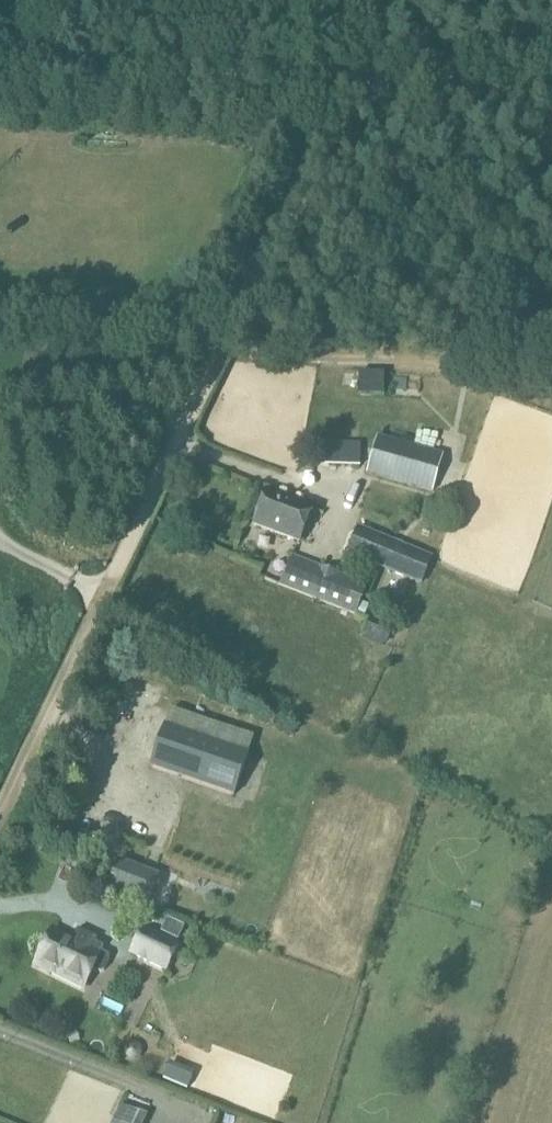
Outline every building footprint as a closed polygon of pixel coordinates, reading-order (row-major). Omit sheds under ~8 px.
[(367,474),(433,494),(445,456),(377,437),(367,474)] [(317,466),(360,467),(361,447),(317,445),(317,466)] [(299,542),(312,508),(267,491),(254,525),(299,542)] [(364,502),(354,525),(385,538),(394,515),(364,502)] [(350,554),(420,583),(429,559),(360,531),(350,554)] [(292,556),(281,585),(355,614),(367,585),(292,556)] [(371,622),(364,638),(383,646),(389,630),(371,622)] [(137,659),(133,669),(148,675),(152,664),(137,659)] [(172,710),(166,726),(249,754),(254,738),(172,710)] [(249,754),(166,726),(165,725),(150,769),(236,798),(250,755),(249,754)] [(109,889),(148,904),(158,876),(119,861),(109,889)] [(52,927),(33,966),(84,991),(94,970),(101,973),(104,971),(110,959),(109,955),(101,951),(103,946),(75,934),(74,937),(52,927)] [(142,928),(131,952),(168,970),(179,945),(142,928)] [(77,1032),(67,1035),(70,1045),(81,1042),(77,1032)] [(114,1122),(140,1122),(143,1115),(121,1106),(114,1122)]
